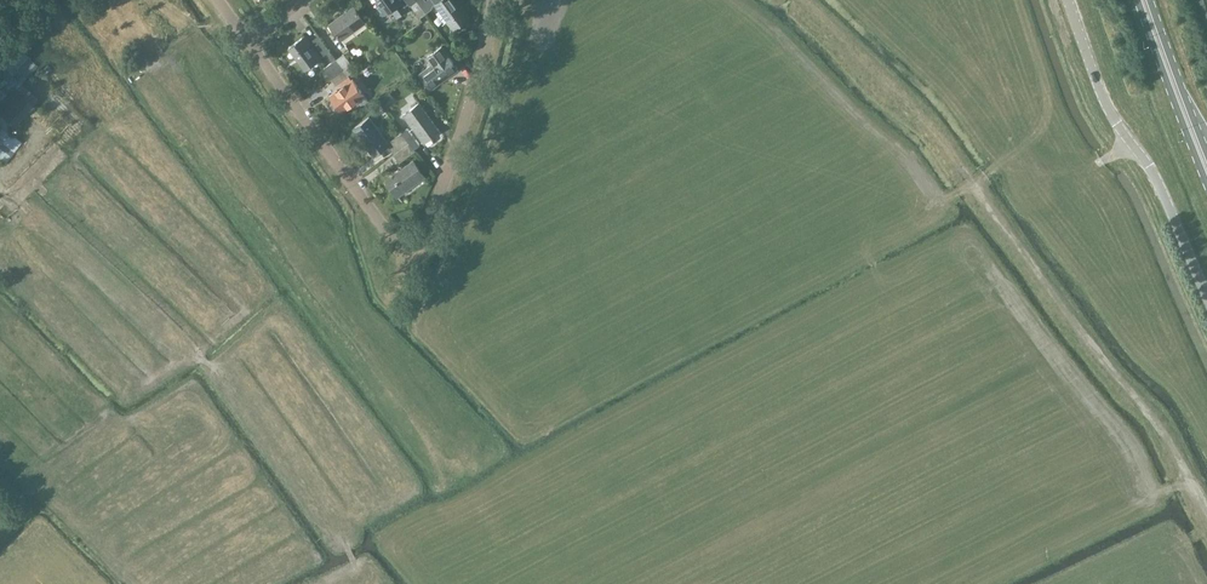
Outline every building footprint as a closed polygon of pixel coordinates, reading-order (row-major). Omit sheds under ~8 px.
[(391,11),(397,19),(407,11),(404,7),(408,4),(405,0),(377,0),(382,6),(378,8),(383,16),(391,11)] [(425,0),(418,0),(417,1),(426,13),(432,9),(425,0)] [(435,4),(436,5),(454,30),(457,27),(458,29),(461,29),(466,25),(467,23),(465,21),(469,19),(463,10),(461,8),(455,0),(432,0),(435,4)] [(426,13),(417,1),(411,6),(419,18),(426,13)] [(339,41),(342,40),(365,23),(353,6),(327,24),(339,41)] [(318,36),(312,40),(324,55),(329,51),(318,36)] [(305,37),(289,49),(305,70),(321,59),(305,37)] [(425,58),(430,66),(420,74),(431,89),(458,69),(441,46),(425,58)] [(4,165),(22,142),(10,133),(11,132),(7,129),(11,124),(13,126),(34,104),(38,99),(20,82),(37,65),(19,48),(2,66),(4,68),(0,72),(0,75),(3,78),(0,82),(0,89),(0,161),(4,165)] [(344,54),(336,60),(344,70),(348,76),(349,75),(355,71),(356,70),(344,54)] [(336,60),(324,69),(331,79),(344,70),(336,60)] [(48,63),(41,69),(45,73),(51,67),(48,63)] [(344,70),(331,79),(337,86),(339,89),(342,87),(352,79),(350,78),(349,75),(348,76),(344,70)] [(339,89),(329,96),(341,112),(356,101),(360,106),(371,98),(356,78),(353,81),(352,79),(342,87),(339,89)] [(385,95),(379,99),(383,104),(389,100),(385,95)] [(403,115),(423,142),(439,131),(419,104),(403,115)] [(353,129),(373,156),(389,144),(369,117),(353,129)] [(408,129),(401,133),(409,143),(415,151),(414,149),(420,145),(408,129)] [(389,147),(394,154),(409,143),(401,133),(391,141),(392,145),(389,147)] [(409,143),(394,154),(393,154),(399,162),(415,151),(409,143)] [(414,161),(386,181),(397,196),(425,176),(414,161)]
